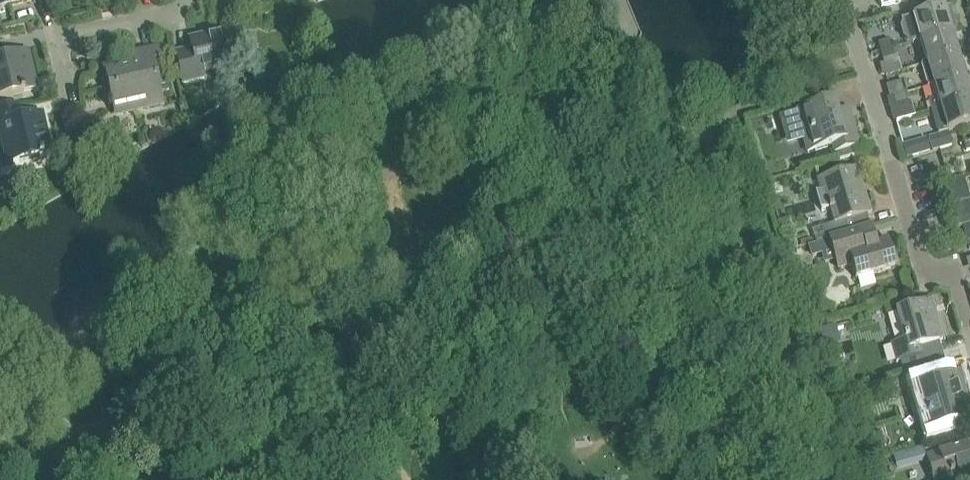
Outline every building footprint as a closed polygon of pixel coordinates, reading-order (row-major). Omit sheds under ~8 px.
[(920,40),(952,31),(958,29),(953,13),(949,11),(946,12),(945,7),(907,18),(914,42),(920,40)] [(176,51),(184,84),(205,79),(203,71),(247,60),(240,31),(215,37),(214,34),(190,39),(192,48),(176,51)] [(952,31),(920,40),(927,63),(959,53),(952,31)] [(881,51),(894,48),(891,40),(879,43),(881,51)] [(172,103),(159,47),(130,53),(133,65),(105,71),(114,110),(145,103),(147,109),(172,103)] [(894,48),(881,51),(884,60),(896,56),(894,48)] [(37,89),(29,51),(0,58),(0,97),(37,89)] [(959,53),(927,63),(920,65),(927,87),(933,85),(965,76),(966,76),(967,73),(964,63),(962,62),(961,62),(959,53)] [(937,99),(928,102),(930,111),(969,99),(969,92),(965,76),(933,85),(937,99)] [(894,97),(895,97),(907,93),(903,80),(890,84),(894,97)] [(895,97),(888,99),(894,117),(912,112),(907,93),(895,97)] [(783,115),(783,117),(790,139),(803,135),(808,152),(835,144),(837,152),(853,147),(860,145),(849,108),(838,111),(834,99),(796,110),(796,111),(783,115)] [(930,111),(937,134),(969,125),(969,99),(930,111)] [(23,118),(20,105),(0,110),(0,136),(7,165),(53,154),(43,113),(23,118)] [(948,132),(929,137),(933,151),(952,145),(948,132)] [(927,138),(903,145),(907,158),(931,151),(927,138)] [(853,147),(837,152),(839,159),(855,154),(853,147)] [(829,237),(864,227),(871,225),(867,214),(872,212),(858,166),(817,179),(821,192),(815,193),(820,212),(831,209),(835,223),(822,227),(825,238),(829,237)] [(965,181),(949,185),(953,202),(969,197),(965,181)] [(952,205),(956,217),(966,214),(963,202),(952,205)] [(829,237),(835,255),(839,269),(852,265),(856,278),(896,267),(888,239),(876,243),(874,237),(867,239),(864,227),(829,237)] [(793,240),(782,243),(784,251),(796,248),(793,240)] [(905,374),(918,370),(918,371),(945,362),(939,341),(943,340),(931,300),(897,310),(905,340),(892,344),(898,362),(902,360),(906,373),(905,374)] [(918,370),(905,374),(909,387),(918,384),(932,431),(969,420),(969,404),(960,370),(949,374),(945,362),(918,371),(918,370)] [(896,440),(897,450),(928,448),(928,438),(896,440)] [(928,457),(935,479),(940,479),(947,478),(948,479),(961,479),(960,474),(969,471),(969,445),(928,457)]
